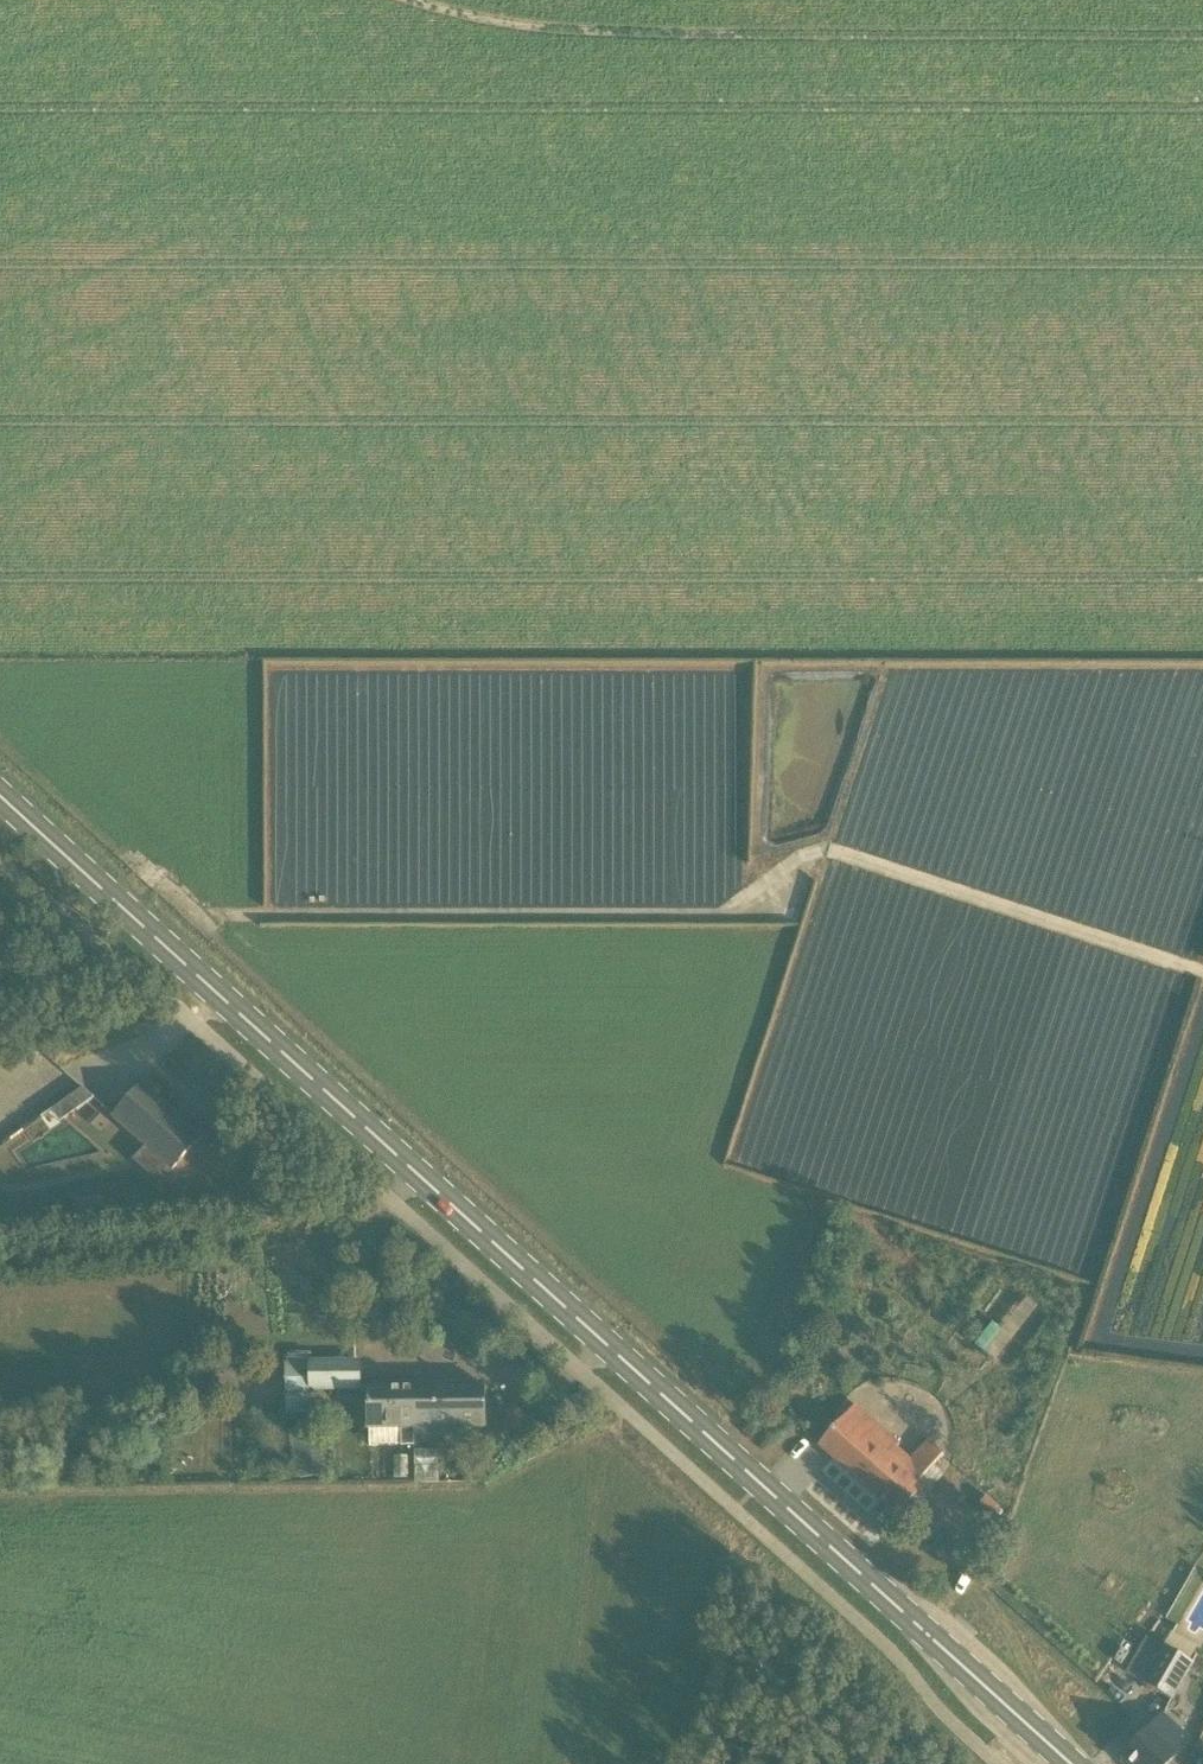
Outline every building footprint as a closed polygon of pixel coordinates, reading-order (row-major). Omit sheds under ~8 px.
[(148,1143),(174,1168),(200,1138),(154,1097),(158,1092),(147,1081),(114,1118),(145,1146),(148,1143)] [(67,1099),(76,1111),(94,1099),(83,1089),(67,1099)] [(997,1322),(978,1343),(994,1358),(1040,1308),(1029,1298),(1002,1327),(997,1322)] [(287,1416),(319,1415),(318,1392),(359,1392),(359,1363),(286,1364),(287,1416)] [(415,1449),(439,1449),(439,1438),(464,1437),(464,1427),(484,1427),(484,1386),(414,1387),(415,1449)] [(415,1449),(414,1387),(369,1388),(370,1446),(402,1445),(402,1446),(415,1446),(415,1449)] [(899,1518),(924,1490),(890,1460),(902,1447),(855,1406),(819,1446),(899,1518)] [(296,1480),(328,1474),(320,1427),(288,1433),(296,1480)] [(419,1453),(421,1476),(438,1474),(435,1451),(419,1453)] [(1192,1664),(1185,1659),(1170,1651),(1162,1646),(1141,1682),(1172,1700),(1192,1664)] [(1172,1762),(1190,1741),(1162,1716),(1124,1759),(1130,1763),(1175,1763),(1172,1762)]
